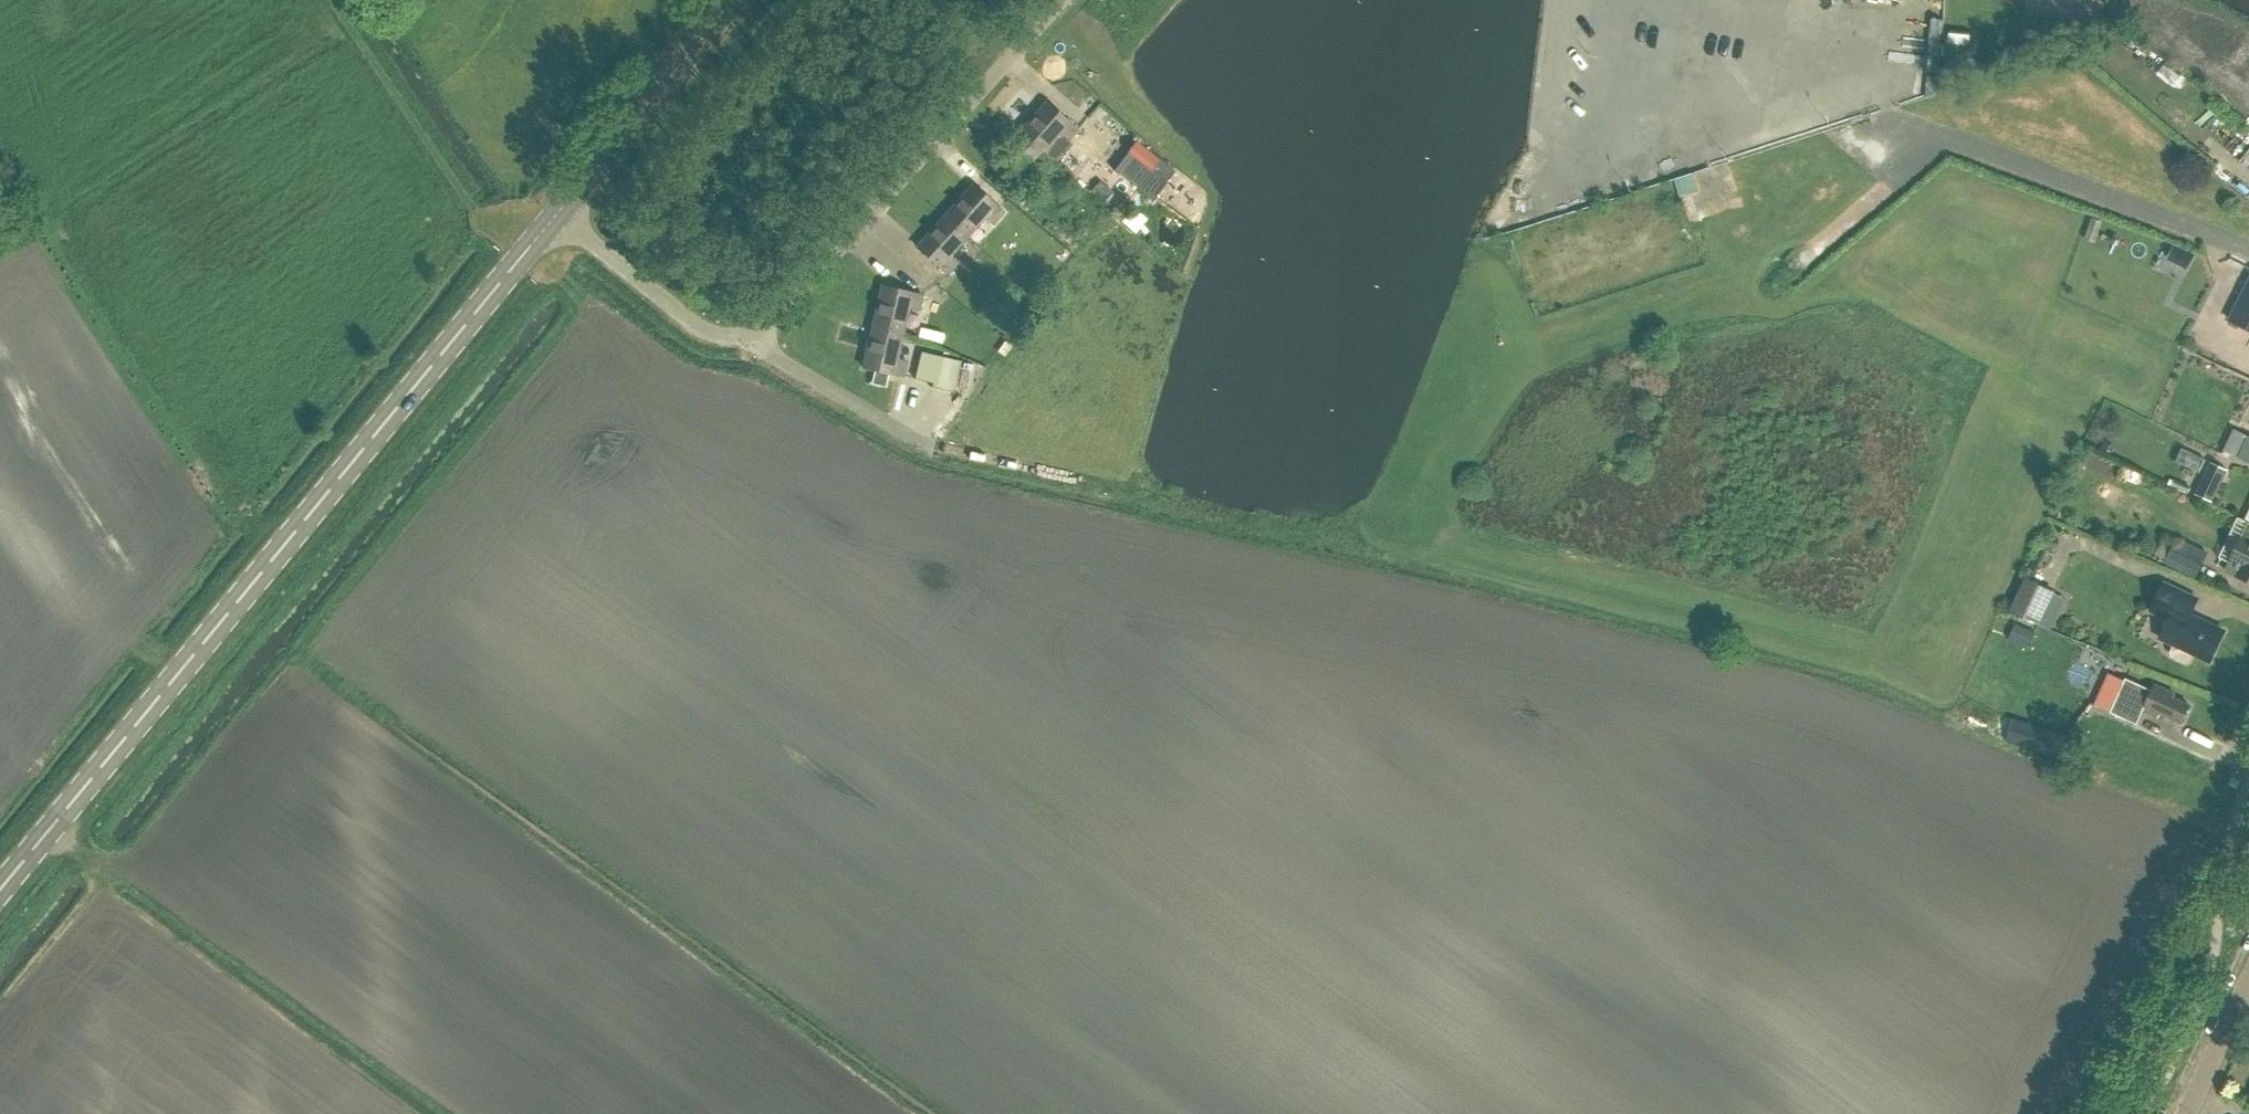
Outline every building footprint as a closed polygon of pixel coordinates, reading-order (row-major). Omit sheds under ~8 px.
[(1968,64),(1971,32),(1950,30),(1947,62),(1968,64)] [(1927,76),(1925,96),(1937,93),(1939,77),(1927,76)] [(1018,133),(1042,154),(1060,134),(1067,140),(1075,129),(1046,102),(1018,133)] [(1024,174),(1042,154),(1018,133),(990,163),(1020,190),(1029,180),(1024,174)] [(1134,142),(1124,155),(1147,173),(1158,160),(1134,142)] [(1681,195),(1699,190),(1693,171),(1676,177),(1681,195)] [(945,215),(968,237),(986,217),(992,223),(1002,212),(972,185),(945,215)] [(1102,185),(1094,193),(1104,201),(1111,193),(1102,185)] [(1130,211),(1121,222),(1134,233),(1143,222),(1130,211)] [(950,257),(968,237),(945,215),(917,246),(947,273),(957,263),(950,257)] [(2194,254),(2174,244),(2166,260),(2187,269),(2194,254)] [(2230,321),(2248,331),(2248,283),(2230,321)] [(873,327),(903,334),(909,308),(918,310),(922,296),(882,287),(873,327)] [(897,360),(903,334),(873,327),(863,367),(902,376),(905,362),(897,360)] [(954,391),(961,359),(921,351),(915,377),(933,381),(932,386),(954,391)] [(2240,454),(2248,436),(2248,432),(2236,425),(2225,447),(2240,454)] [(2240,454),(2248,458),(2248,436),(2240,454)] [(2213,501),(2228,469),(2211,460),(2196,492),(2213,501)] [(2227,567),(2248,577),(2248,521),(2227,567)] [(2196,577),(2209,551),(2177,535),(2164,561),(2196,577)] [(2011,610),(2021,614),(2020,616),(2027,620),(2037,624),(2038,622),(2041,623),(2055,592),(2025,579),(2011,610)] [(2224,631),(2190,615),(2198,599),(2190,595),(2164,583),(2151,611),(2169,619),(2160,638),(2174,645),(2171,652),(2172,656),(2186,663),(2190,661),(2193,654),(2210,661),(2224,631)] [(2016,624),(2009,640),(2025,646),(2032,630),(2016,624)] [(2152,690),(2126,678),(2111,712),(2133,722),(2139,708),(2158,717),(2160,712),(2181,722),(2189,705),(2173,697),(2175,693),(2155,684),(2152,690)] [(2005,741),(2038,751),(2045,730),(2012,719),(2005,741)]
